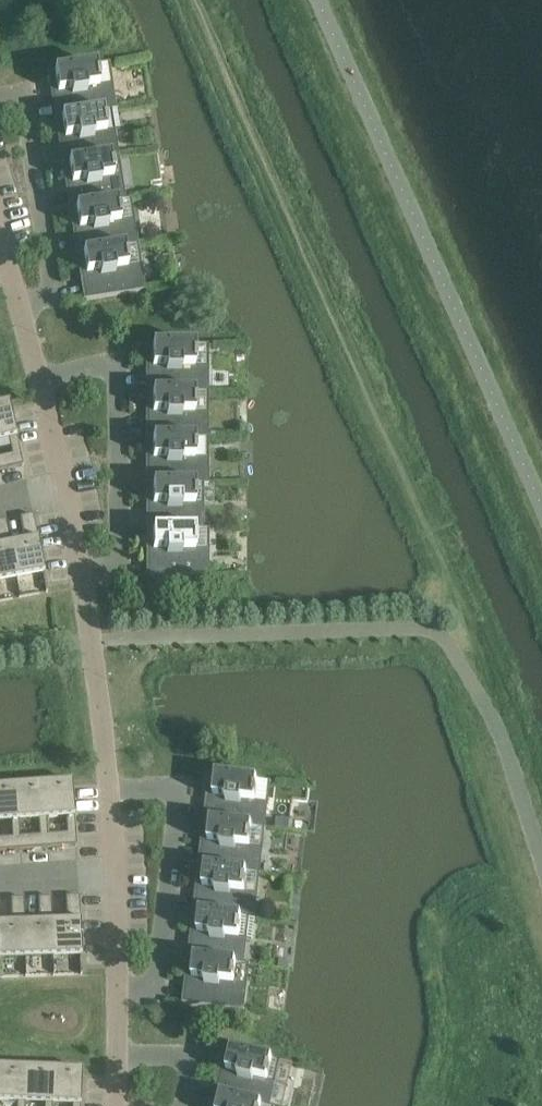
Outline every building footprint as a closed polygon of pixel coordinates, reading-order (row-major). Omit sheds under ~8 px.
[(57,94),(61,117),(103,110),(103,112),(117,110),(116,109),(115,109),(111,84),(99,86),(96,66),(110,64),(109,63),(47,73),(48,74),(49,74),(53,95),(57,94)] [(65,139),(68,162),(110,155),(111,157),(119,156),(119,155),(117,155),(113,130),(106,131),(103,112),(103,110),(61,117),(55,118),(55,119),(57,119),(60,140),(65,139)] [(72,184),(75,207),(117,201),(118,203),(131,200),(131,199),(124,200),(120,175),(113,176),(111,157),(110,155),(68,162),(62,163),(62,164),(64,164),(67,185),(72,184)] [(79,230),(82,252),(125,246),(125,248),(138,246),(138,244),(136,245),(132,219),(121,221),(118,203),(117,201),(75,207),(69,208),(69,209),(71,209),(74,230),(79,230)] [(125,246),(82,252),(76,253),(76,255),(78,254),(81,276),(86,275),(90,298),(83,299),(84,300),(146,291),(145,289),(143,290),(140,265),(128,266),(125,248),(125,246)] [(152,368),(152,391),(195,391),(195,393),(208,393),(208,392),(207,392),(206,366),(195,366),(195,347),(208,347),(208,345),(145,345),(145,347),(147,347),(147,368),(152,368)] [(152,414),(152,437),(195,437),(195,439),(208,439),(209,437),(207,437),(207,412),(195,412),(195,393),(195,391),(152,391),(146,391),(146,392),(147,392),(147,414),(152,414)] [(0,404),(0,437),(8,435),(12,451),(0,453),(0,471),(23,466),(9,402),(0,404)] [(152,460),(152,483),(195,483),(195,485),(209,484),(209,483),(207,483),(207,458),(195,458),(195,439),(195,437),(152,437),(146,437),(146,438),(147,438),(148,460),(152,460)] [(153,505),(153,528),(195,528),(195,530),(209,530),(209,529),(202,529),(202,504),(195,504),(195,485),(195,483),(152,483),(146,483),(146,484),(148,484),(148,505),(153,505)] [(16,578),(44,573),(33,515),(20,517),(25,541),(10,543),(16,578)] [(16,578),(10,543),(6,520),(0,521),(0,581),(16,578)] [(195,528),(153,528),(146,528),(146,530),(148,530),(148,551),(153,551),(153,575),(146,575),(146,576),(209,576),(209,575),(207,575),(207,549),(195,549),(195,530),(195,528)] [(213,798),(210,821),(253,826),(252,827),(266,829),(266,828),(264,828),(267,802),(256,801),(258,781),(271,783),(271,782),(209,775),(209,776),(211,776),(208,797),(213,798)] [(72,781),(42,783),(44,817),(67,816),(68,832),(45,834),(46,848),(76,846),(72,781)] [(18,836),(19,850),(46,848),(45,834),(44,817),(42,783),(14,785),(17,819),(39,818),(40,834),(18,836)] [(0,786),(0,820),(11,820),(12,836),(0,837),(0,851),(19,850),(18,836),(17,819),(14,785),(0,786)] [(276,818),(275,828),(290,829),(291,820),(276,818)] [(208,843),(205,866),(247,871),(247,873),(261,875),(261,873),(259,873),(262,848),(250,846),(252,827),(253,826),(210,821),(204,820),(204,821),(205,822),(203,843),(208,843)] [(202,889),(200,912),(242,916),(242,918),(255,920),(255,919),(254,918),(257,893),(245,892),(247,873),(247,871),(205,866),(198,865),(198,867),(200,867),(197,888),(202,889)] [(82,955),(79,896),(66,896),(67,920),(52,921),(54,956),(82,955)] [(54,956),(52,921),(51,897),(39,897),(40,921),(25,922),(26,957),(54,956)] [(26,957),(25,922),(24,898),(11,898),(12,922),(0,923),(0,958),(26,957)] [(197,934),(194,957),(237,962),(237,964),(250,965),(250,964),(243,963),(246,938),(240,937),(242,918),(242,916),(200,912),(193,911),(193,912),(195,912),(192,934),(197,934)] [(246,984),(234,983),(237,964),(237,962),(194,957),(188,956),(188,958),(189,958),(187,979),(192,980),(189,1003),(182,1002),(182,1004),(245,1011),(245,1010),(243,1009),(246,984)] [(278,969),(288,970),(289,961),(279,960),(278,969)] [(226,1072),(220,1095),(262,1104),(262,1105),(268,1105),(274,1082),(268,1080),(272,1061),(281,1063),(281,1062),(225,1048),(224,1050),(226,1050),(221,1071),(226,1072)] [(0,1066),(0,1101),(17,1102),(17,1105),(23,1105),(23,1102),(25,1067),(0,1066)] [(23,1102),(45,1103),(45,1105),(51,1105),(51,1103),(52,1068),(25,1067),(23,1102)] [(52,1068),(51,1103),(73,1104),(73,1105),(80,1105),(82,1070),(52,1068)] [(262,1104),(220,1095),(214,1093),(214,1094),(216,1095),(213,1105),(262,1105),(262,1104)]
